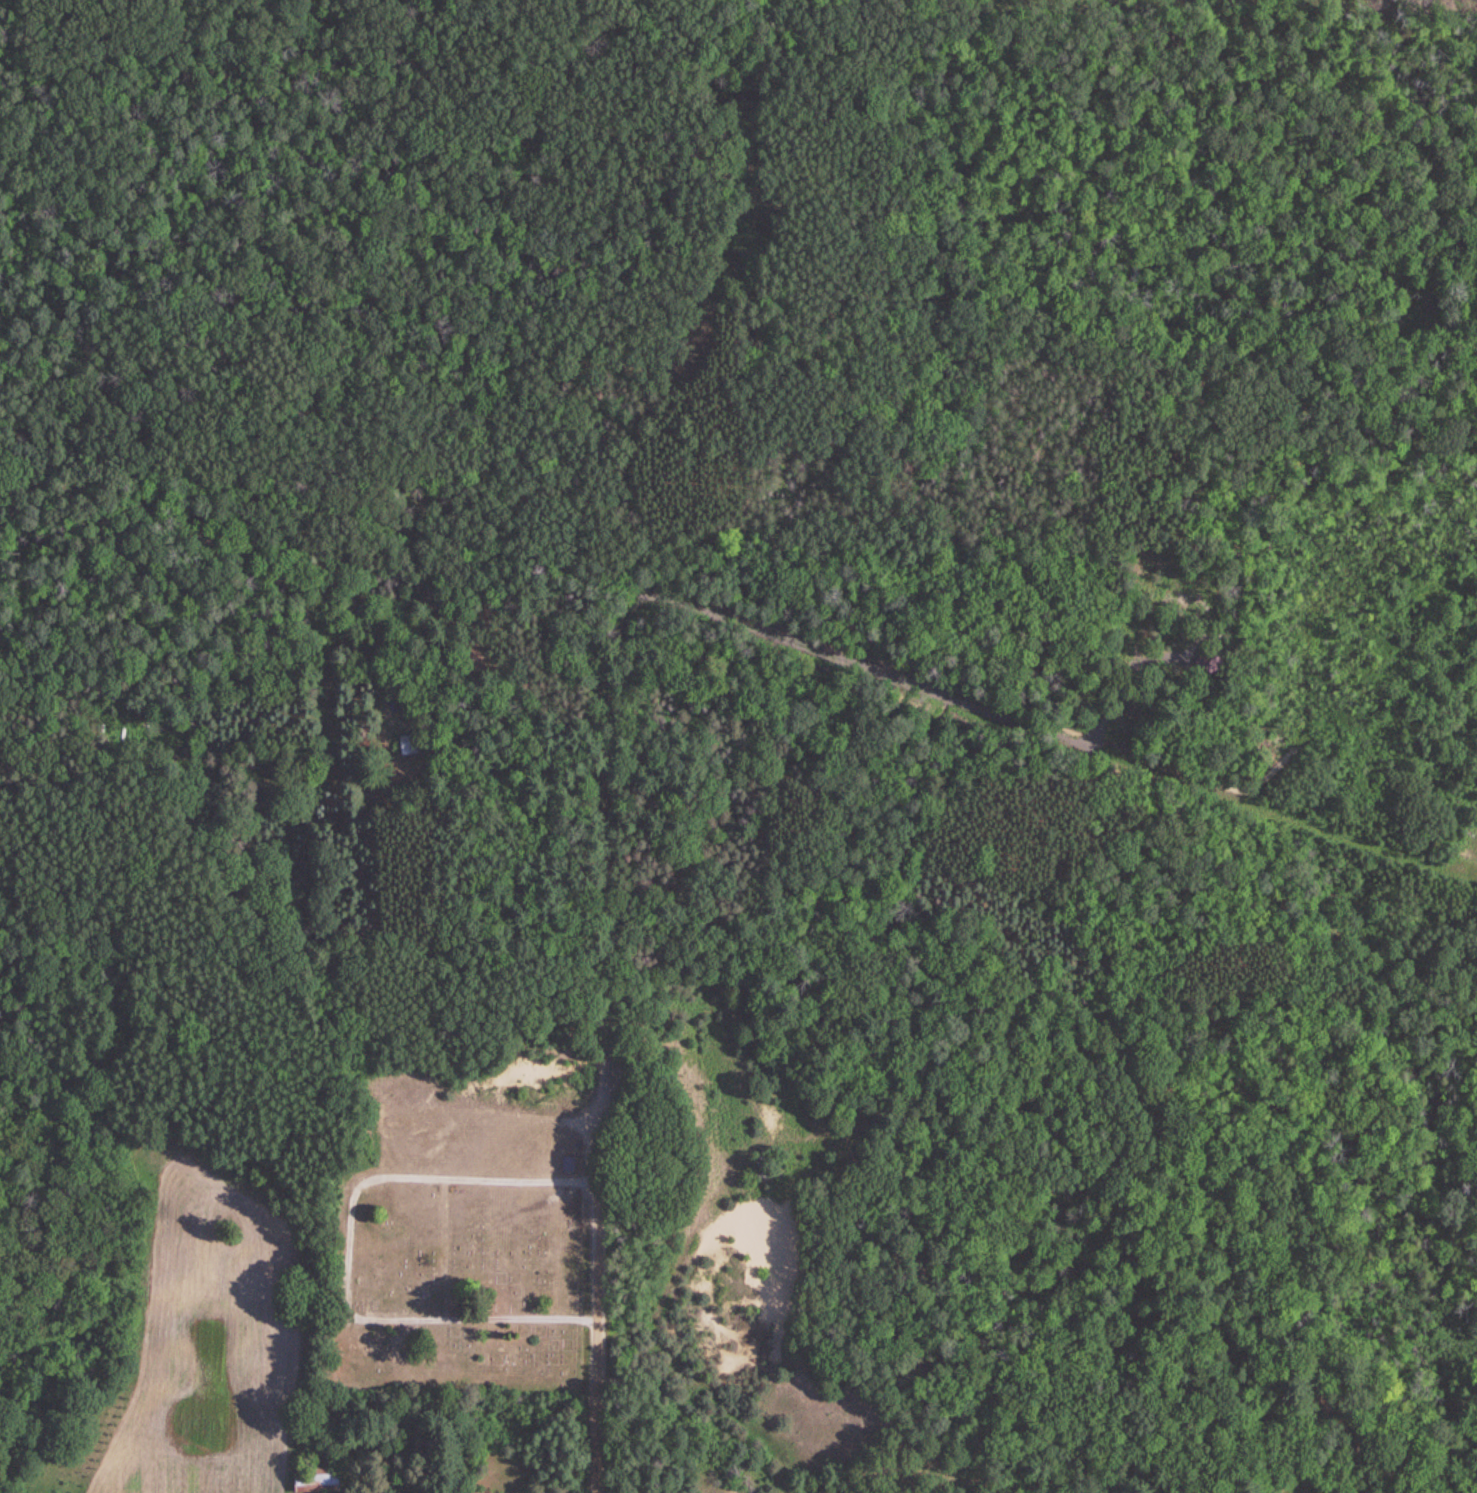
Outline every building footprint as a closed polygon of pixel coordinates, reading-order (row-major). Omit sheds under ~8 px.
[(395,734),(395,756),(414,756),(414,734),(395,734)] [(573,1172),(573,1158),(560,1158),(560,1172),(573,1172)] [(334,1468),(289,1468),(289,1492),(334,1492),(334,1468)]
